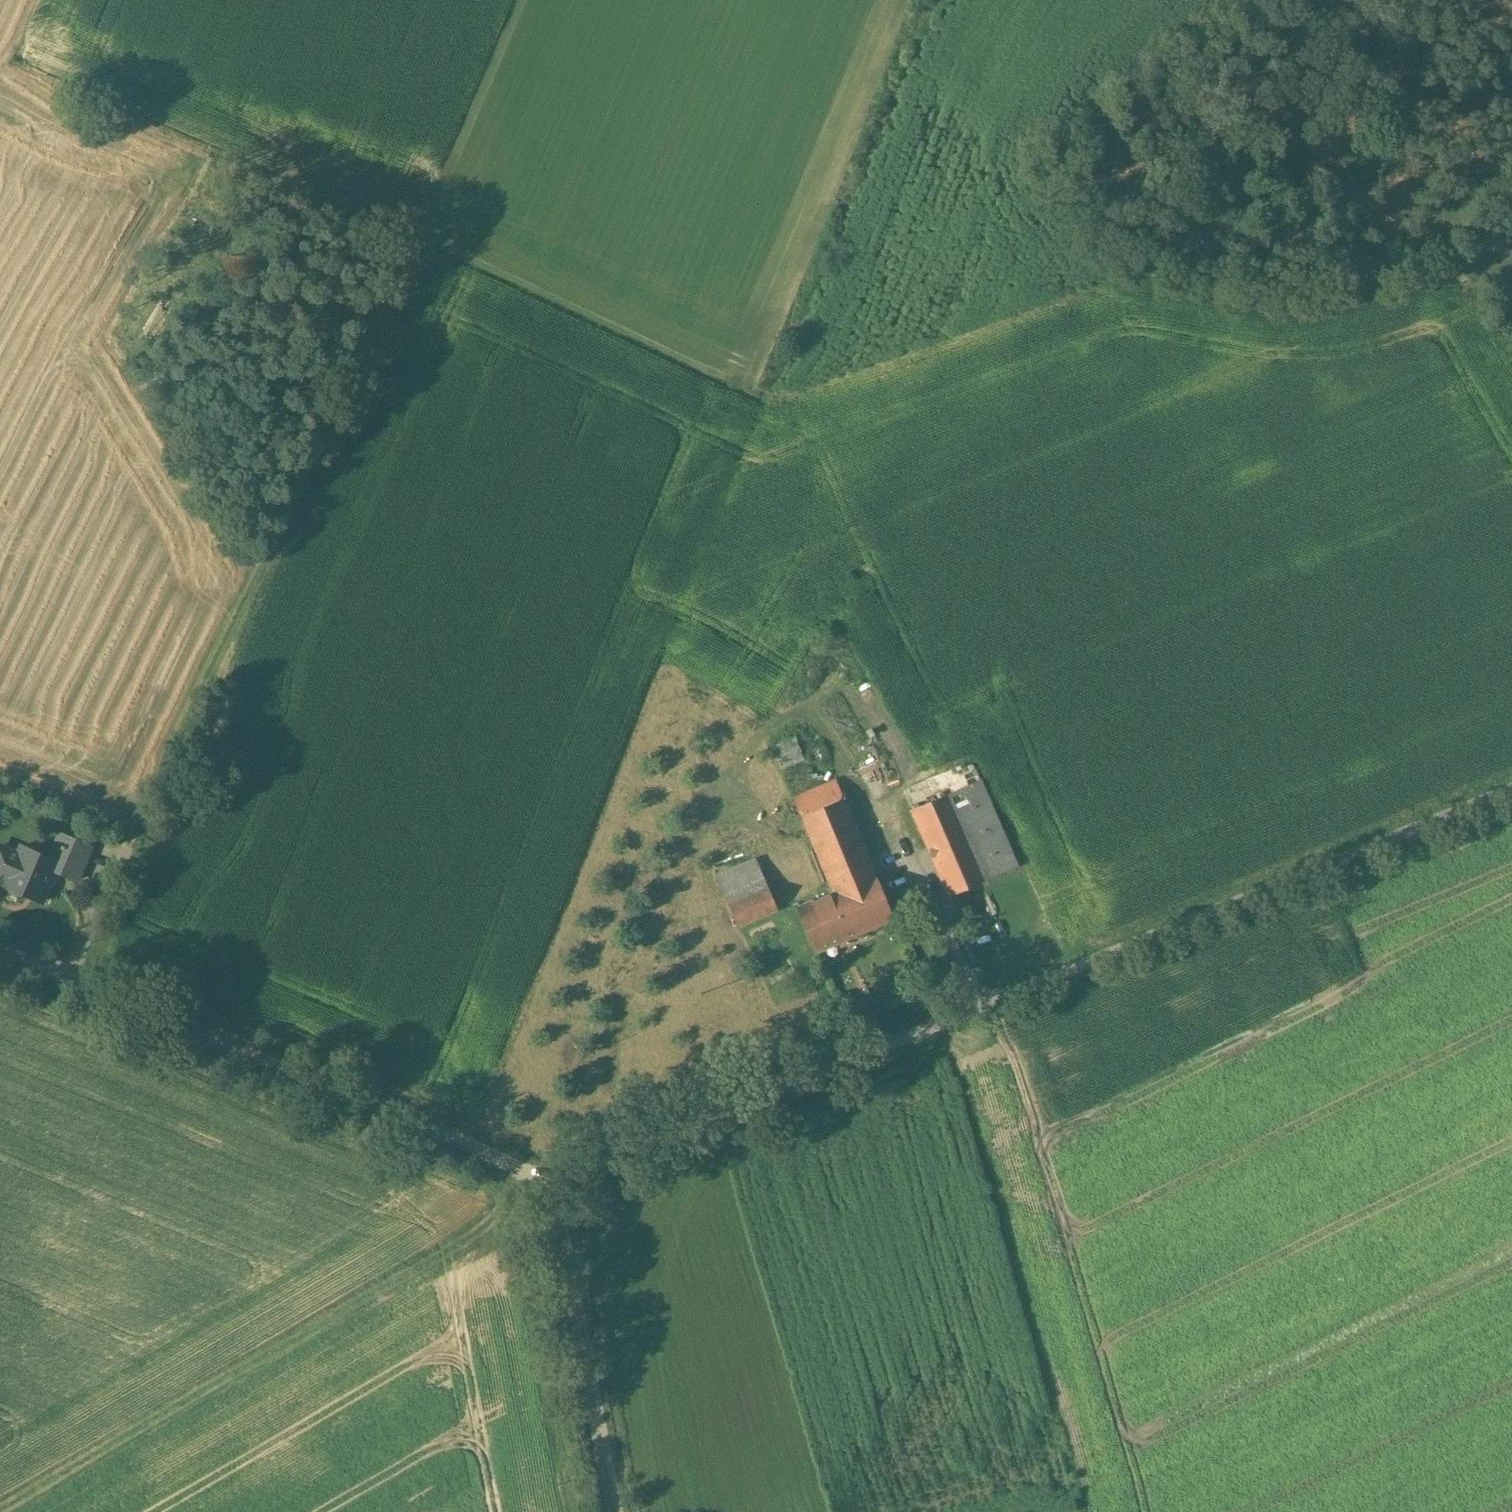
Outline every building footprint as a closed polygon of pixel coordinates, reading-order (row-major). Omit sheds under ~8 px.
[(795,737),(772,746),(781,768),(803,759),(795,737)] [(835,780),(794,797),(802,815),(842,798),(835,780)] [(1016,867),(979,780),(948,794),(985,880),(1016,867)] [(948,794),(911,809),(948,896),(985,880),(948,794)] [(842,798),(802,815),(833,891),(874,874),(842,798)] [(91,847),(59,833),(49,858),(58,862),(54,871),(77,880),(91,847)] [(21,846),(18,854),(0,847),(0,872),(9,876),(4,885),(8,887),(10,891),(19,895),(23,893),(41,901),(54,871),(58,862),(49,858),(21,846)] [(756,860),(716,877),(737,925),(776,908),(756,860)] [(833,891),(797,907),(815,952),(893,919),(875,875),(874,874),(833,891)]
